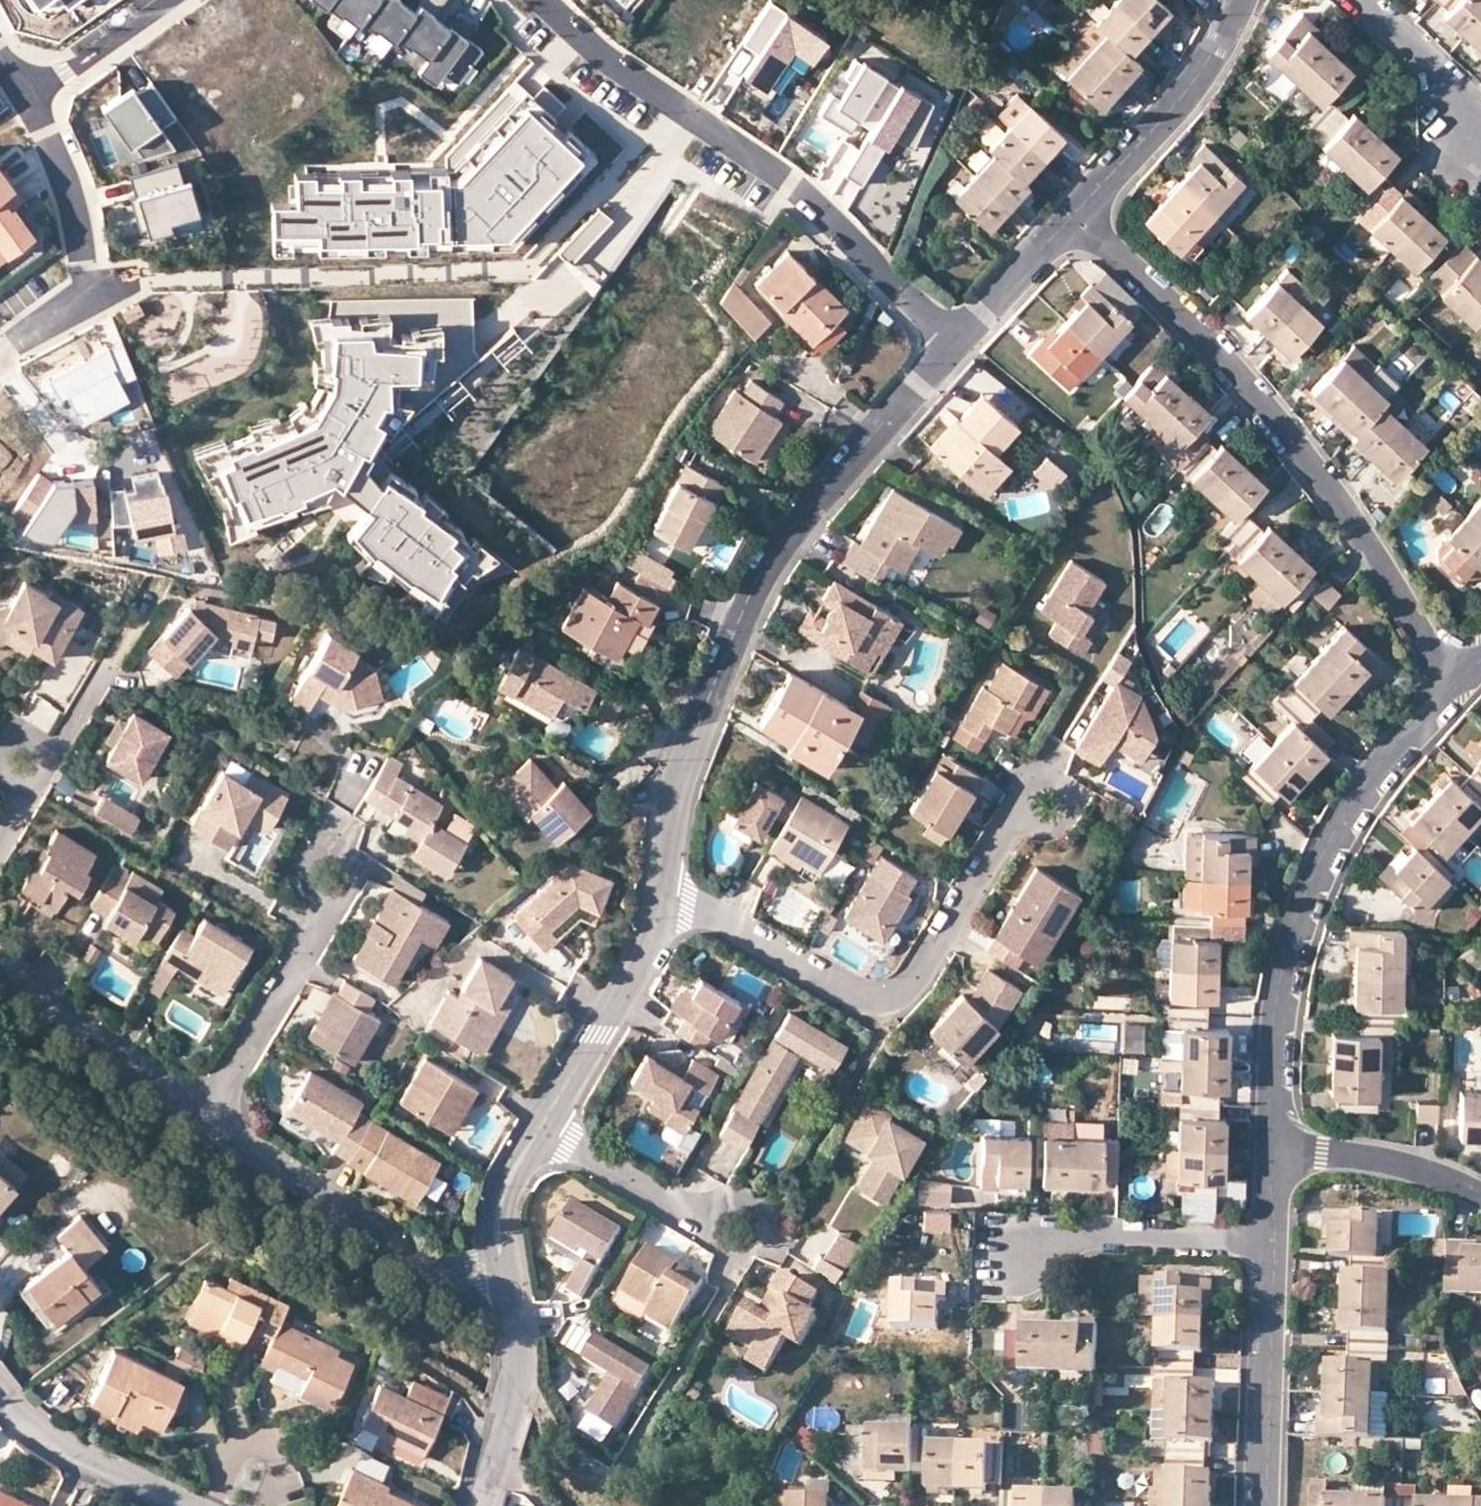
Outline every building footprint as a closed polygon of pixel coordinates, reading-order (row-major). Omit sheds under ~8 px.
[(39,11),(53,0),(31,0),(39,11)] [(65,10),(77,0),(57,0),(65,10)] [(328,4),(342,14),(343,12),(360,24),(363,20),(378,0),(331,0),(328,4)] [(379,28),(395,40),(398,36),(416,11),(401,0),(378,0),(363,20),(377,30),(379,28)] [(398,36),(411,46),(412,44),(429,56),(451,27),(434,15),(445,0),(424,0),(416,11),(398,36)] [(1149,28),(1119,0),(1114,0),(1096,20),(1107,30),(1129,51),(1149,28)] [(1149,28),(1169,7),(1162,0),(1119,0),(1149,28)] [(1436,1),(1448,11),(1444,16),(1465,36),(1480,19),(1480,0),(1437,0),(1436,1)] [(793,41),(814,55),(825,38),(770,2),(743,41),(759,52),(746,72),(764,85),(793,41)] [(455,84),(483,47),(468,36),(475,28),(474,21),(462,12),(451,27),(429,56),(419,70),(436,82),(442,74),(455,84)] [(1313,26),(1301,14),(1271,46),(1266,54),(1299,85),(1330,51),(1308,32),(1313,26)] [(1465,36),(1480,50),(1480,19),(1465,36)] [(1107,30),(1096,20),(1075,42),(1087,52),(1107,30)] [(1129,51),(1107,30),(1087,52),(1120,83),(1140,61),(1129,51)] [(1087,52),(1075,42),(1055,64),(1067,74),(1087,52)] [(1352,71),(1330,51),(1299,85),(1320,105),(1300,127),(1310,137),(1337,108),(1327,98),(1352,71)] [(1120,83),(1087,52),(1067,74),(1100,105),(1120,83)] [(901,82),(857,56),(846,74),(852,78),(841,95),(833,90),(820,111),(851,129),(859,116),(875,126),(901,82)] [(152,80),(137,91),(126,98),(123,94),(106,107),(113,117),(131,146),(135,144),(141,152),(144,157),(176,147),(163,127),(178,117),(152,80)] [(875,126),(846,173),(863,184),(893,135),(914,148),(935,102),(902,81),(901,82),(875,126)] [(134,86),(123,94),(126,98),(137,91),(134,86)] [(274,203),(275,253),(512,245),(597,154),(570,129),(566,132),(553,120),(567,105),(546,86),(535,97),(528,90),(454,168),(297,174),(298,203),(274,203)] [(1010,125),(1043,156),(1058,139),(1062,135),(1064,133),(1031,102),(1029,104),(1018,92),(998,113),(1011,124),(1010,125)] [(1348,119),(1337,108),(1310,137),(1344,168),(1375,135),(1352,114),(1348,119)] [(123,156),(141,152),(135,144),(131,146),(113,117),(107,122),(123,156)] [(990,147),(996,152),(1023,177),(1043,156),(1010,125),(990,147)] [(1067,140),(1062,135),(1058,139),(1064,144),(1067,140)] [(1397,156),(1375,135),(1344,168),(1366,188),(1348,208),(1359,218),(1385,191),(1374,181),(1397,156)] [(1181,182),(1214,213),(1243,181),(1206,146),(1195,157),(1200,161),(1181,182)] [(996,152),(975,174),(1008,204),(1028,182),(1023,177),(996,152)] [(141,230),(148,227),(201,212),(191,178),(185,180),(179,161),(131,176),(137,195),(131,197),(141,230)] [(13,189),(0,171),(0,198),(13,189)] [(975,174),(955,195),(987,225),(1008,204),(975,174)] [(1181,182),(1149,215),(1182,246),(1191,236),(1214,213),(1181,182)] [(16,186),(13,189),(0,198),(0,261),(35,235),(24,220),(21,222),(12,210),(21,203),(26,199),(16,186)] [(1359,218),(1392,248),(1423,215),(1400,195),(1395,201),(1385,191),(1359,218)] [(12,210),(21,222),(24,220),(30,215),(21,203),(12,210)] [(558,253),(571,265),(613,218),(600,208),(558,253)] [(1203,247),(1225,223),(1214,213),(1191,236),(1203,247)] [(1425,279),(1451,251),(1440,242),(1445,236),(1423,215),(1392,248),(1425,279)] [(1425,279),(1440,292),(1438,294),(1442,297),(1469,321),(1472,324),(1480,314),(1480,262),(1459,242),(1451,251),(1425,279)] [(812,342),(846,308),(790,252),(762,279),(757,285),(812,342)] [(742,269),(735,279),(767,314),(777,305),(757,285),(762,279),(742,269)] [(1106,272),(1094,284),(1130,316),(1141,305),(1106,272)] [(754,336),(772,320),(735,279),(721,299),(754,336)] [(1299,302),(1276,281),(1247,314),(1269,334),(1299,302)] [(1094,284),(1093,283),(1082,295),(1088,301),(1068,324),(1100,354),(1132,319),(1130,316),(1094,284)] [(330,301),(330,317),(330,320),(388,314),(387,333),(409,334),(409,328),(439,324),(440,352),(432,352),(429,380),(396,377),(395,400),(410,401),(386,433),(382,430),(374,443),(377,445),(480,357),(473,349),(471,296),(330,301)] [(1460,331),(1469,321),(1442,297),(1433,307),(1460,331)] [(140,302),(124,311),(129,320),(145,311),(140,302)] [(1299,302),(1269,334),(1291,354),(1321,321),(1299,302)] [(225,444),(225,441),(194,452),(209,480),(214,477),(221,492),(224,491),(229,509),(223,510),(227,536),(254,525),(253,520),(294,506),(293,503),(310,496),(312,502),(329,498),(324,494),(334,478),(369,507),(347,534),(367,554),(356,566),(391,578),(395,574),(413,591),(409,594),(428,614),(496,553),(470,533),(466,538),(458,531),(460,528),(440,513),(445,508),(424,490),(416,496),(411,493),(415,487),(388,470),(380,482),(363,463),(374,443),(382,430),(386,433),(410,401),(395,400),(396,377),(429,380),(432,352),(440,352),(439,324),(409,328),(409,334),(387,333),(388,314),(330,320),(330,317),(309,319),(313,336),(321,336),(321,360),(314,360),(313,380),(319,384),(308,403),(307,402),(288,413),(290,417),(280,422),(278,417),(248,425),(251,433),(225,444)] [(1042,338),(1031,350),(1070,386),(1100,354),(1068,324),(1049,344),(1042,338)] [(1175,339),(1165,329),(1154,340),(1166,350),(1175,339)] [(124,381),(140,374),(126,342),(53,379),(62,398),(69,394),(83,420),(130,395),(124,381)] [(1312,390),(1333,410),(1364,377),(1376,364),(1355,345),(1312,390)] [(1172,367),(1160,357),(1134,384),(1124,395),(1157,427),(1188,393),(1167,373),(1172,367)] [(1386,398),(1364,377),(1333,410),(1355,431),(1380,404),(1386,398)] [(788,401),(756,380),(747,395),(740,391),(713,432),(758,461),(785,419),(778,415),(788,401)] [(1210,413),(1188,393),(1157,427),(1179,446),(1169,456),(1181,467),(1207,438),(1196,428),(1210,413)] [(991,400),(967,427),(940,456),(973,485),(1000,455),(996,451),(1018,425),(991,400)] [(1402,424),(1380,404),(1355,431),(1350,437),(1372,457),(1402,424)] [(929,446),(940,456),(967,427),(956,416),(929,446)] [(1424,444),(1402,424),(1372,457),(1394,477),(1424,444)] [(1217,449),(1207,438),(1181,467),(1212,497),(1244,464),(1222,444),(1217,449)] [(1010,464),(1000,455),(973,485),(984,494),(1010,464)] [(1048,485),(1060,470),(1039,455),(1028,469),(1048,485)] [(1266,485),(1244,464),(1212,497),(1235,518),(1216,538),(1228,549),(1255,520),(1243,509),(1266,485)] [(727,485),(689,465),(655,528),(687,546),(712,501),(717,503),(727,485)] [(65,521),(77,505),(97,503),(96,480),(75,482),(75,480),(56,481),(54,483),(41,473),(14,512),(28,521),(24,527),(33,533),(54,537),(65,521)] [(1430,484),(1415,500),(1428,513),(1433,509),(1454,529),(1465,516),(1430,484)] [(879,582),(890,564),(905,537),(921,546),(940,557),(949,542),(953,544),(962,528),(895,491),(862,548),(856,545),(845,564),(879,582)] [(1468,514),(1480,526),(1480,499),(1468,514)] [(96,519),(97,503),(77,505),(65,521),(96,519)] [(1468,514),(1465,516),(1454,529),(1437,548),(1437,563),(1461,586),(1480,565),(1480,526),(1468,514)] [(1260,579),(1292,545),(1271,524),(1265,530),(1255,520),(1228,549),(1260,579)] [(905,573),(921,546),(905,537),(890,564),(905,573)] [(1260,579),(1248,593),(1271,614),(1283,601),(1293,609),(1319,581),(1307,570),(1313,564),(1292,545),(1260,579)] [(653,576),(660,563),(636,551),(629,564),(639,569),(653,576)] [(1105,581),(1072,560),(1043,608),(1060,618),(1051,633),(1084,653),(1093,638),(1081,631),(1093,613),(1087,610),(1105,581)] [(674,570),(660,563),(653,576),(668,583),(674,570)] [(653,576),(639,569),(629,587),(657,602),(668,583),(653,576)] [(1325,579),(1313,592),(1327,604),(1339,591),(1325,579)] [(619,581),(608,600),(584,586),(564,627),(617,657),(622,646),(636,618),(645,624),(657,602),(629,587),(619,581)] [(800,631),(866,669),(878,648),(872,645),(890,613),(834,581),(824,599),(835,605),(826,621),(811,612),(800,631)] [(0,612),(0,635),(14,633),(17,628),(36,638),(30,647),(53,660),(82,612),(52,594),(48,599),(27,586),(14,608),(0,612)] [(193,601),(188,607),(200,610),(202,603),(193,601)] [(200,610),(188,607),(147,650),(174,675),(202,643),(211,633),(231,637),(230,643),(251,647),(254,634),(257,617),(257,615),(202,603),(200,610)] [(981,604),(973,619),(988,627),(996,612),(981,604)] [(902,620),(890,613),(872,645),(878,648),(866,669),(872,672),(902,620)] [(1306,647),(1318,656),(1345,627),(1334,616),(1306,647)] [(257,617),(254,634),(270,637),(274,620),(257,617)] [(650,626),(645,624),(636,618),(622,646),(636,653),(650,626)] [(1318,656),(1315,659),(1348,689),(1367,668),(1373,673),(1383,662),(1345,627),(1318,656)] [(30,647),(36,638),(17,628),(14,633),(0,635),(0,641),(8,640),(27,651),(30,647)] [(228,649),(230,643),(231,637),(211,633),(202,643),(228,649)] [(307,709),(316,693),(320,685),(333,692),(329,700),(345,709),(357,705),(355,696),(381,690),(376,670),(353,657),(357,650),(329,633),(290,700),(307,709)] [(595,685),(518,643),(496,682),(551,712),(562,692),(584,705),(595,685)] [(1101,673),(1115,682),(1116,679),(1120,673),(1129,658),(1116,650),(1101,673)] [(1315,659),(1284,692),(1312,718),(1322,707),(1327,712),(1348,689),(1315,659)] [(954,737),(976,750),(992,723),(1006,731),(1036,682),(1004,663),(988,689),(984,687),(954,737)] [(787,746),(813,761),(825,740),(838,748),(849,730),(869,742),(892,705),(863,689),(852,707),(791,671),(759,722),(791,740),(787,746)] [(1131,679),(1120,673),(1116,679),(1127,686),(1131,679)] [(1115,682),(1077,741),(1083,745),(1080,750),(1098,762),(1112,740),(1116,734),(1141,751),(1153,730),(1139,693),(1127,686),(1116,679),(1115,682)] [(1048,689),(1036,682),(1006,731),(1012,735),(1025,714),(1031,718),(1048,689)] [(316,693),(329,700),(333,692),(320,685),(316,693)] [(383,698),(381,690),(355,696),(357,705),(383,698)] [(1294,722),(1274,744),(1307,774),(1327,752),(1302,729),(1312,718),(1284,692),(1273,703),(1294,722)] [(133,712),(126,725),(114,744),(105,759),(139,778),(148,763),(152,766),(167,743),(162,740),(167,732),(133,712)] [(107,740),(114,744),(126,725),(119,721),(107,740)] [(1137,757),(1141,751),(1116,734),(1112,740),(1137,757)] [(826,769),(838,748),(825,740),(813,761),(826,769)] [(1077,741),(1074,747),(1080,750),(1083,745),(1077,741)] [(1274,744),(1244,776),(1271,802),(1281,793),(1285,797),(1307,774),(1274,744)] [(395,774),(402,762),(390,754),(369,788),(365,794),(379,802),(395,774)] [(945,754),(936,768),(947,774),(955,760),(945,754)] [(1476,760),(1480,765),(1470,776),(1480,785),(1480,755),(1476,760)] [(232,758),(224,771),(245,784),(253,771),(232,758)] [(532,758),(500,786),(525,814),(531,810),(557,839),(591,807),(564,779),(557,785),(532,758)] [(987,778),(955,760),(947,774),(936,768),(910,808),(931,820),(949,831),(958,815),(974,790),(978,793),(987,778)] [(285,795),(251,775),(245,784),(224,771),(190,824),(217,840),(235,809),(243,814),(265,828),(285,795)] [(379,802),(409,820),(425,830),(419,840),(413,851),(447,872),(465,841),(431,820),(443,801),(395,774),(379,802)] [(1470,776),(1460,787),(1451,778),(1432,799),(1463,829),(1476,840),(1480,835),(1480,785),(1470,776)] [(753,793),(734,783),(723,801),(728,805),(725,810),(738,817),(734,824),(758,839),(773,814),(786,822),(802,796),(788,788),(782,798),(758,784),(753,793)] [(963,818),(978,793),(974,790),(958,815),(963,818)] [(847,823),(802,796),(786,822),(770,849),(784,857),(788,851),(805,861),(820,869),(847,823)] [(137,818),(103,797),(95,811),(130,832),(137,818)] [(1442,851),(1463,829),(1432,799),(1400,833),(1416,847),(1447,876),(1458,866),(1442,851)] [(226,845),(243,814),(235,809),(217,840),(226,845)] [(402,829),(419,840),(425,830),(409,820),(402,829)] [(942,843),(949,831),(931,820),(923,832),(942,843)] [(56,833),(46,850),(50,852),(39,870),(36,868),(22,892),(42,903),(37,910),(52,919),(70,888),(79,894),(90,875),(85,871),(96,854),(56,833)] [(1185,833),(1183,877),(1200,878),(1202,833),(1185,833)] [(1256,835),(1202,833),(1200,878),(1246,880),(1248,849),(1255,849),(1256,835)] [(1416,909),(1447,876),(1416,847),(1395,869),(1389,864),(1379,875),(1416,909)] [(33,867),(36,868),(39,870),(50,852),(46,850),(44,849),(33,867)] [(801,867),(805,861),(788,851),(784,857),(801,867)] [(917,876),(884,856),(847,916),(885,939),(911,896),(907,893),(917,876)] [(582,902),(592,906),(600,891),(607,895),(615,878),(575,861),(517,913),(547,946),(560,935),(553,927),(582,902)] [(130,871),(117,863),(92,907),(107,916),(104,921),(136,940),(142,929),(158,939),(175,910),(157,900),(163,890),(133,873),(131,877),(127,875),(130,871)] [(1041,952),(1079,892),(1038,868),(988,949),(1001,957),(1008,945),(1022,953),(1028,944),(1041,952)] [(420,905),(429,890),(400,874),(391,889),(420,905)] [(1245,909),(1246,880),(1200,878),(1183,877),(1182,907),(1172,906),(1171,922),(1173,922),(1210,924),(1210,908),(1245,909)] [(385,905),(377,920),(380,922),(372,935),(368,933),(352,958),(391,981),(402,964),(417,937),(424,941),(433,946),(448,922),(420,905),(391,889),(383,903),(385,905)] [(601,910),(607,895),(600,891),(592,906),(601,910)] [(1244,925),(1245,909),(1210,908),(1210,924),(1244,925)] [(365,931),(368,933),(372,935),(380,922),(377,920),(373,918),(365,931)] [(161,966),(173,974),(177,967),(198,979),(203,971),(229,986),(251,946),(205,920),(194,938),(182,930),(161,966)] [(1154,965),(1170,966),(1173,922),(1171,922),(1156,922),(1154,965)] [(1210,938),(1210,924),(1173,922),(1170,966),(1216,968),(1217,938),(1210,938)] [(1402,931),(1348,929),(1347,943),(1355,943),(1354,974),(1401,976),(1402,931)] [(409,968),(424,941),(417,937),(402,964),(409,968)] [(1028,944),(1022,953),(1036,962),(1041,952),(1028,944)] [(94,966),(103,951),(94,946),(86,961),(94,966)] [(1462,955),(1468,969),(1480,963),(1480,946),(1462,955)] [(483,1054),(496,1033),(488,1028),(496,1017),(492,1015),(515,976),(483,957),(460,994),(452,990),(431,1022),(483,1054)] [(159,997),(173,974),(161,966),(147,990),(159,997)] [(1215,998),(1216,968),(1170,966),(1168,1010),(1209,1012),(1209,998),(1215,998)] [(987,967),(975,985),(991,995),(1007,1005),(1018,986),(987,967)] [(224,995),(229,986),(203,971),(198,979),(224,995)] [(1400,1004),(1401,976),(1354,974),(1353,1002),(1362,1003),(1361,1019),(1400,1020),(1413,1021),(1414,1005),(1400,1004)] [(521,979),(515,976),(492,1015),(496,1017),(488,1028),(496,1033),(518,998),(511,994),(521,979)] [(704,978),(697,990),(692,998),(684,993),(682,992),(673,1008),(685,1015),(676,1031),(703,1047),(713,1031),(720,1036),(741,1000),(704,978)] [(377,999),(347,981),(338,997),(367,1015),(377,999)] [(975,985),(968,998),(981,1010),(991,995),(975,985)] [(689,986),(684,993),(692,998),(697,990),(689,986)] [(996,1024),(981,1010),(968,998),(963,993),(930,1028),(963,1059),(996,1024)] [(335,995),(326,1009),(333,1014),(316,1042),(355,1065),(380,1023),(367,1015),(338,997),(335,995)] [(309,1038),(316,1042),(333,1014),(326,1009),(309,1038)] [(1208,1027),(1209,1012),(1168,1010),(1167,1027),(1181,1027),(1180,1057),(1227,1059),(1229,1028),(1208,1027)] [(848,1045),(791,1011),(720,1130),(745,1145),(802,1049),(835,1068),(848,1045)] [(1399,1035),(1400,1020),(1361,1019),(1361,1033),(1332,1032),(1331,1063),(1377,1064),(1393,1064),(1394,1035),(1399,1035)] [(1159,1056),(1163,1056),(1180,1057),(1181,1027),(1167,1027),(1161,1026),(1159,1056)] [(632,1080),(663,1099),(675,1106),(668,1119),(667,1121),(668,1121),(685,1131),(699,1108),(681,1097),(689,1083),(708,1094),(720,1073),(695,1058),(684,1076),(672,1069),(661,1063),(648,1055),(632,1080)] [(1180,1057),(1163,1056),(1162,1085),(1179,1086),(1180,1057)] [(665,1057),(661,1063),(672,1069),(675,1063),(665,1057)] [(1226,1089),(1227,1059),(1180,1057),(1179,1086),(1179,1102),(1219,1104),(1219,1088),(1226,1089)] [(401,1103),(444,1129),(461,1100),(470,1105),(478,1092),(427,1061),(401,1103)] [(1376,1109),(1377,1064),(1331,1063),(1330,1092),(1337,1092),(1336,1108),(1376,1109)] [(349,1158),(366,1130),(351,1122),(363,1102),(310,1073),(292,1104),(315,1117),(312,1123),(340,1140),(334,1149),(349,1158)] [(1461,1091),(1459,1134),(1480,1135),(1480,1091),(1461,1091)] [(656,1112),(668,1119),(675,1106),(663,1099),(656,1112)] [(452,1133),(470,1105),(461,1100),(444,1129),(452,1133)] [(879,1175),(870,1190),(883,1198),(921,1134),(889,1115),(891,1113),(868,1100),(847,1135),(877,1153),(868,1168),(879,1175)] [(1436,1102),(1417,1101),(1417,1111),(1416,1119),(1435,1120),(1436,1102)] [(1219,1118),(1219,1104),(1179,1102),(1177,1148),(1224,1150),(1225,1118),(1219,1118)] [(288,1109),(312,1123),(315,1117),(292,1104),(288,1109)] [(973,1117),(972,1133),(983,1133),(1014,1134),(1015,1119),(973,1117)] [(1073,1137),(1074,1121),(1043,1120),(1043,1136),(1073,1137)] [(371,1121),(366,1130),(349,1158),(347,1162),(416,1203),(440,1162),(371,1121)] [(678,1143),(685,1131),(668,1121),(661,1133),(678,1143)] [(1074,1121),(1073,1137),(1102,1138),(1103,1122),(1074,1121)] [(1027,1175),(1028,1135),(1014,1134),(983,1133),(981,1189),(996,1189),(996,1179),(1026,1180),(1027,1175)] [(1072,1183),(1073,1137),(1043,1136),(1028,1135),(1027,1175),(1042,1175),(1041,1182),(1072,1183)] [(1073,1137),(1072,1183),(1102,1184),(1101,1178),(1117,1178),(1117,1145),(1118,1138),(1102,1138),(1073,1137)] [(1166,1176),(1177,1177),(1177,1148),(1167,1147),(1166,1176)] [(15,1184),(26,1171),(0,1148),(0,1170),(15,1184)] [(1223,1179),(1224,1150),(1177,1148),(1177,1177),(1176,1192),(1182,1192),(1216,1194),(1217,1178),(1223,1179)] [(859,1184),(870,1190),(879,1175),(868,1168),(859,1184)] [(15,1184),(0,1170),(0,1201),(15,1184)] [(951,1204),(951,1183),(927,1182),(920,1193),(920,1203),(951,1204)] [(1216,1194),(1182,1192),(1181,1215),(1215,1217),(1216,1194)] [(551,1241),(576,1256),(580,1251),(591,1257),(587,1263),(569,1293),(582,1301),(623,1233),(574,1203),(551,1241)] [(950,1209),(925,1208),(925,1226),(950,1227),(950,1209)] [(1379,1214),(1325,1212),(1325,1227),(1334,1227),(1333,1258),(1352,1259),(1377,1260),(1379,1214)] [(53,1319),(98,1285),(84,1266),(107,1249),(81,1215),(58,1233),(70,1250),(26,1283),(53,1319)] [(787,1223),(782,1232),(800,1243),(806,1234),(787,1223)] [(868,1231),(850,1224),(837,1262),(854,1269),(868,1231)] [(1450,1243),(1449,1261),(1448,1296),(1480,1298),(1480,1252),(1464,1252),(1465,1243),(1450,1243)] [(645,1318),(640,1326),(667,1342),(702,1282),(677,1267),(678,1265),(649,1248),(617,1302),(645,1318)] [(576,1256),(587,1263),(591,1257),(580,1251),(576,1256)] [(1377,1260),(1352,1259),(1352,1273),(1344,1273),(1343,1303),(1392,1305),(1393,1260),(1377,1260)] [(786,1274),(773,1294),(780,1298),(768,1317),(761,1313),(749,1305),(737,1324),(763,1340),(756,1352),(750,1361),(770,1374),(791,1341),(802,1348),(820,1319),(808,1312),(819,1294),(786,1274)] [(226,1285),(206,1275),(194,1299),(225,1314),(216,1335),(239,1346),(255,1312),(262,1315),(256,1326),(273,1334),(279,1320),(287,1302),(231,1276),(226,1285)] [(1143,1322),(1158,1323),(1159,1277),(1144,1276),(1143,1322)] [(1212,1294),(1213,1279),(1159,1277),(1158,1323),(1204,1324),(1205,1294),(1212,1294)] [(53,1319),(26,1283),(18,1289),(46,1324),(53,1319)] [(947,1285),(896,1284),(895,1328),(937,1329),(938,1299),(947,1300),(947,1285)] [(773,1294),(761,1313),(768,1317),(780,1298),(773,1294)] [(636,1333),(640,1326),(645,1318),(617,1302),(608,1317),(636,1333)] [(1392,1305),(1343,1303),(1342,1333),(1349,1333),(1349,1347),(1390,1349),(1392,1305)] [(340,1348),(279,1320),(273,1334),(259,1364),(273,1371),(270,1379),(333,1407),(354,1362),(337,1354),(340,1348)] [(1082,1330),(1052,1328),(1050,1374),(1096,1376),(1096,1364),(1098,1321),(1082,1321),(1082,1330)] [(1204,1324),(1158,1323),(1156,1366),(1197,1368),(1197,1355),(1203,1355),(1204,1324)] [(729,1336),(756,1352),(763,1340),(737,1324),(729,1336)] [(1052,1328),(1023,1327),(1023,1334),(1007,1333),(1006,1372),(1050,1374),(1052,1328)] [(652,1373),(596,1338),(582,1360),(610,1378),(587,1416),(616,1433),(652,1373)] [(188,1366),(202,1372),(204,1368),(205,1350),(185,1342),(176,1361),(188,1366)] [(1390,1349),(1349,1347),(1348,1363),(1328,1363),(1328,1392),(1375,1393),(1375,1364),(1390,1364),(1390,1349)] [(91,1399),(115,1410),(117,1405),(142,1416),(162,1425),(166,1416),(181,1382),(181,1381),(163,1372),(114,1349),(91,1399)] [(169,1358),(163,1372),(181,1381),(188,1366),(176,1361),(169,1358)] [(1170,1382),(1169,1413),(1214,1414),(1215,1384),(1196,1383),(1197,1368),(1156,1366),(1155,1381),(1170,1382)] [(363,1423),(380,1431),(425,1451),(450,1397),(414,1381),(408,1397),(380,1384),(363,1423)] [(186,1384),(181,1382),(166,1416),(171,1418),(187,1404),(186,1384)] [(1375,1393),(1328,1392),(1326,1423),(1318,1422),(1317,1437),(1358,1438),(1373,1439),(1375,1393)] [(137,1429),(142,1416),(117,1405),(115,1410),(111,1418),(137,1429)] [(1149,1443),(1149,1456),(1168,1457),(1207,1458),(1208,1444),(1213,1444),(1214,1414),(1169,1413),(1154,1412),(1153,1443),(1149,1443)] [(914,1429),(850,1428),(849,1473),(866,1473),(866,1482),(883,1482),(883,1474),(895,1474),(913,1475),(913,1468),(914,1429)] [(929,1429),(914,1429),(913,1468),(928,1469),(927,1490),(956,1491),(957,1444),(928,1443),(929,1429)] [(419,1462),(425,1451),(380,1431),(375,1441),(419,1462)] [(1003,1445),(957,1444),(956,1491),(986,1491),(986,1485),(1002,1485),(1003,1445)] [(1207,1458),(1168,1457),(1166,1503),(1211,1504),(1212,1474),(1206,1474),(1207,1458)] [(390,1485),(353,1469),(335,1505),(423,1505),(387,1491),(390,1485)] [(883,1474),(883,1482),(894,1483),(895,1474),(883,1474)] [(1312,1483),(1311,1505),(1355,1505),(1356,1498),(1329,1497),(1329,1484),(1312,1483)] [(1356,1485),(1356,1498),(1355,1505),(1401,1505),(1402,1487),(1356,1485)] [(1402,1487),(1401,1505),(1446,1505),(1447,1501),(1418,1500),(1418,1487),(1402,1487)] [(0,1489),(0,1505),(38,1505),(0,1489)] [(1001,1491),(1001,1505),(1046,1505),(1047,1493),(1001,1491)] [(1047,1493),(1046,1505),(1092,1505),(1092,1500),(1092,1494),(1047,1493)] [(777,1497),(776,1505),(829,1505),(830,1498),(777,1497)]
